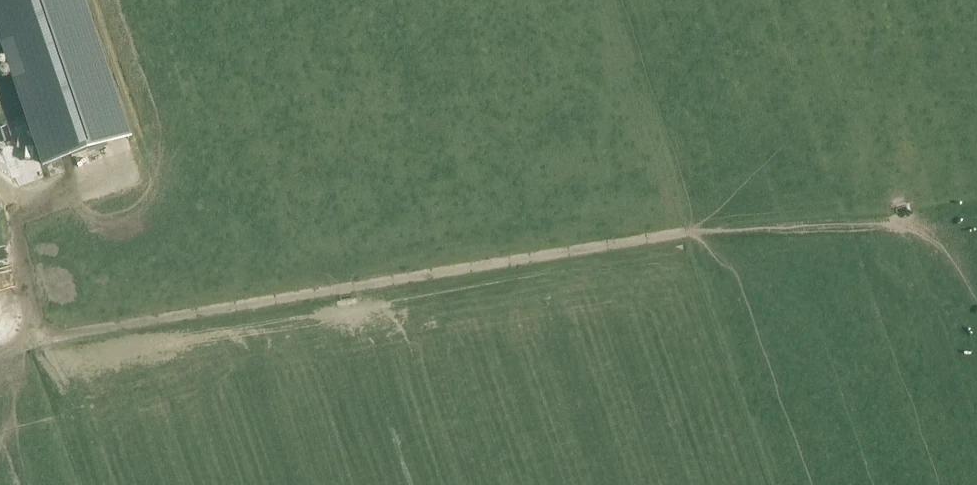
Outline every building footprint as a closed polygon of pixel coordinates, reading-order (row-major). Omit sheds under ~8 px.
[(44,174),(134,144),(85,0),(0,0),(0,42),(44,174)] [(16,289),(14,272),(0,273),(0,290),(16,289)]
